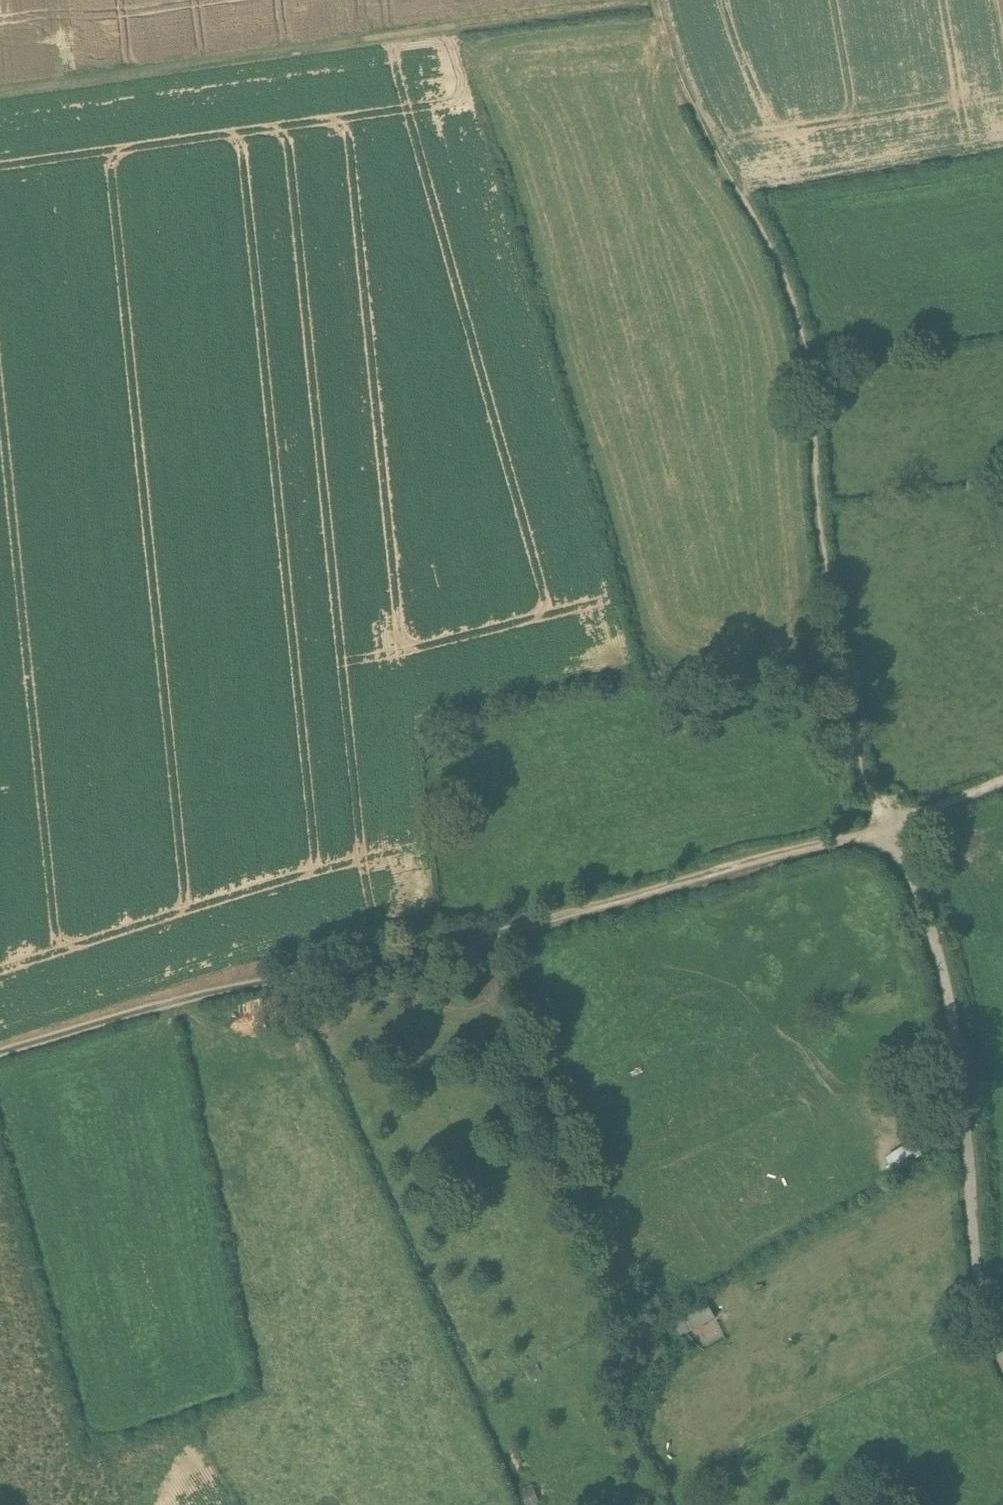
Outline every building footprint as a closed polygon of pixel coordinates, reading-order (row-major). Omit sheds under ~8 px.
[(890,1167),(895,1176),(922,1159),(917,1150),(890,1167)] [(674,1320),(682,1334),(715,1315),(707,1301),(674,1320)] [(520,1490),(526,1504),(532,1504),(540,1501),(533,1484),(520,1490)]
